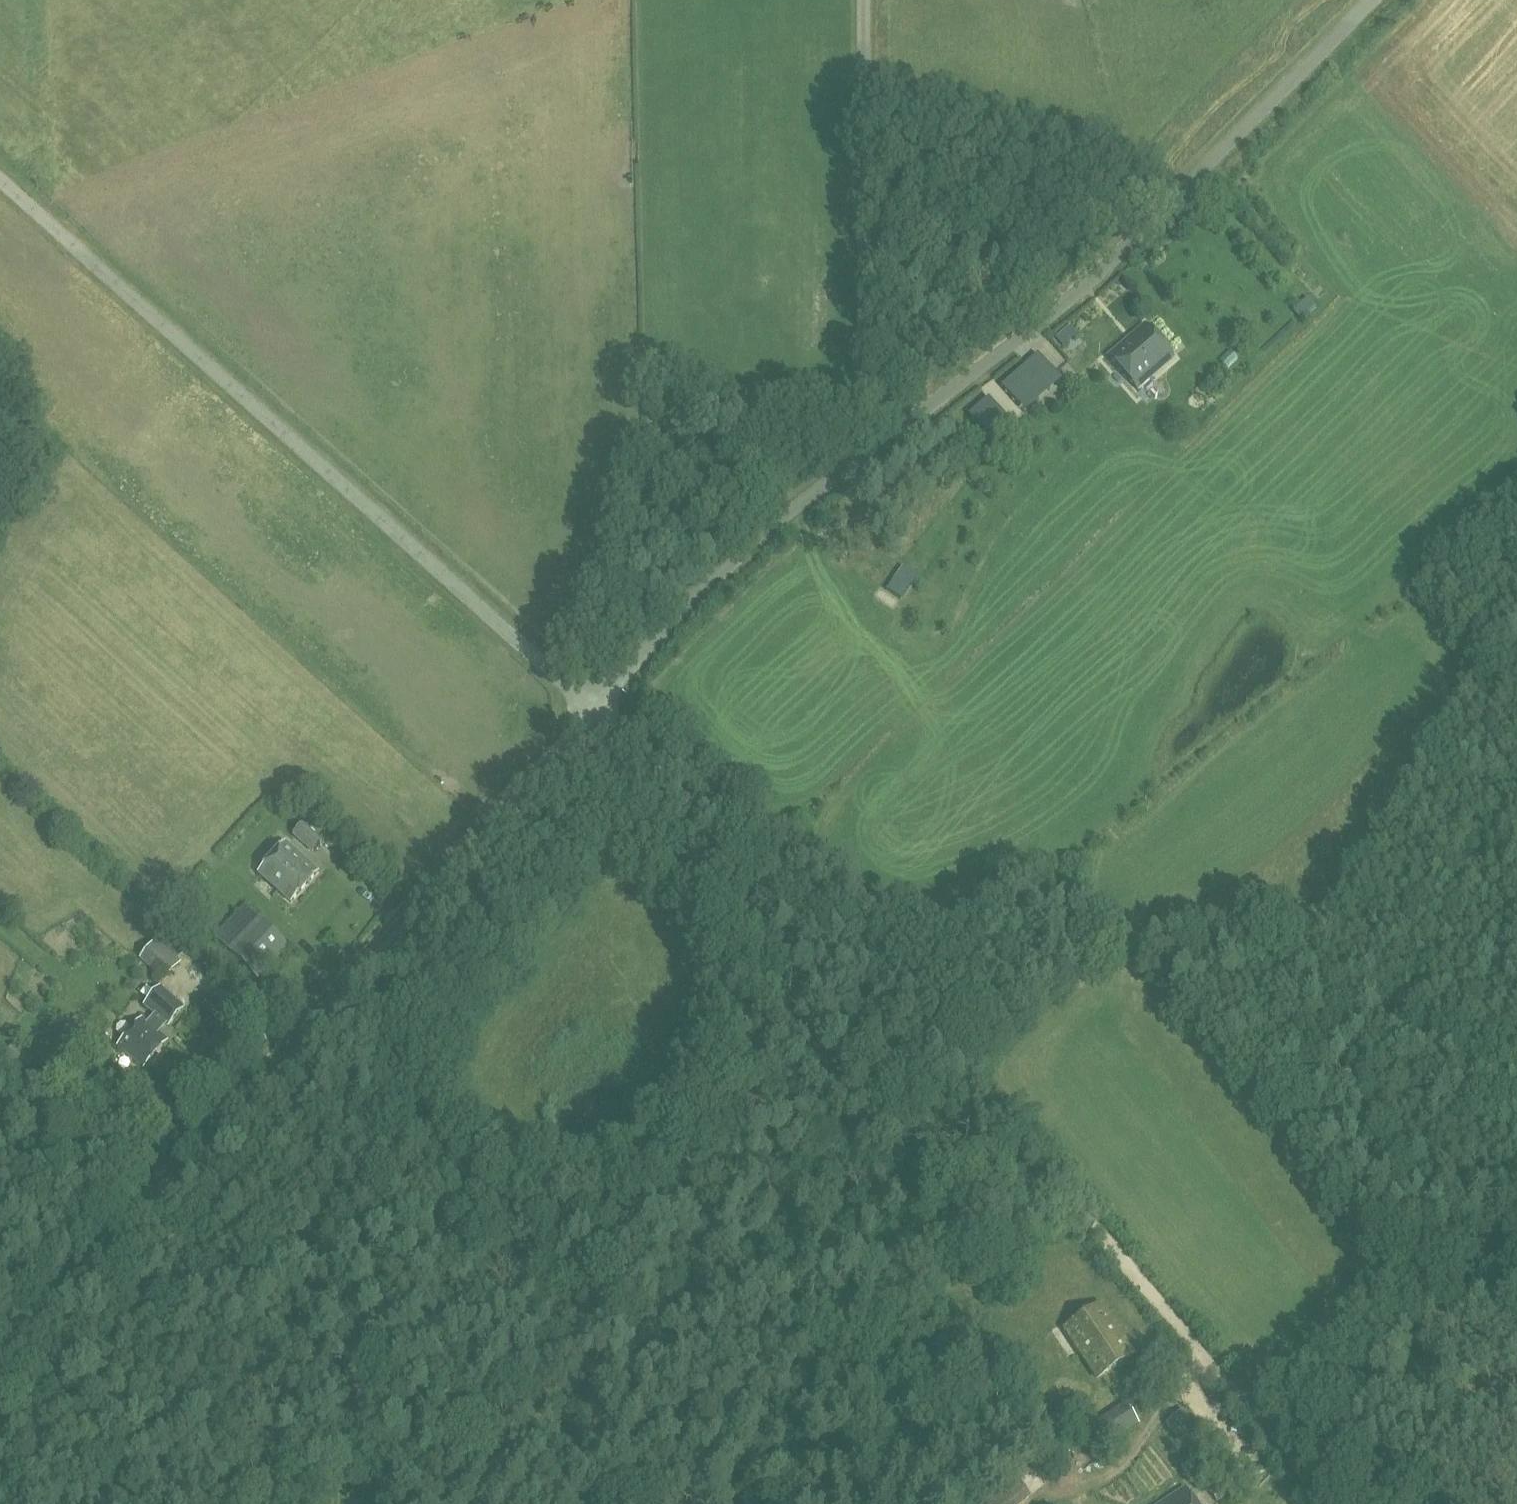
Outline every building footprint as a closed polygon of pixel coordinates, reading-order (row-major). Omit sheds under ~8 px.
[(1062,345),(1076,332),(1069,324),(1055,337),(1062,345)] [(1108,356),(1137,390),(1174,358),(1144,324),(1108,356)] [(1055,374),(1051,369),(1038,354),(1025,365),(1001,386),(1018,406),(1043,385),(1055,374)] [(968,414),(988,436),(1008,419),(988,397),(968,414)] [(886,591),(899,600),(916,576),(902,567),(886,591)] [(292,834),(311,853),(322,842),(303,823),(292,834)] [(258,874),(291,903),(318,873),(286,843),(258,874)] [(214,937),(259,980),(290,947),(246,905),(214,937)] [(146,962),(160,975),(170,963),(155,951),(146,962)] [(118,1045),(144,1068),(167,1042),(158,1033),(166,1025),(168,1027),(179,1016),(178,1015),(184,1008),(159,986),(141,1006),(151,1016),(146,1023),(141,1019),(118,1045)] [(1067,1329),(1098,1376),(1130,1355),(1099,1308),(1067,1329)] [(1091,1427),(1104,1445),(1136,1423),(1124,1405),(1091,1427)] [(1205,1438),(1182,1410),(1166,1423),(1189,1451),(1205,1438)] [(1211,1493),(1216,1502),(1233,1490),(1227,1482),(1211,1493)] [(994,1503),(1019,1503),(1030,1495),(1020,1483),(994,1503)] [(1160,1503),(1196,1503),(1185,1487),(1160,1503)]
